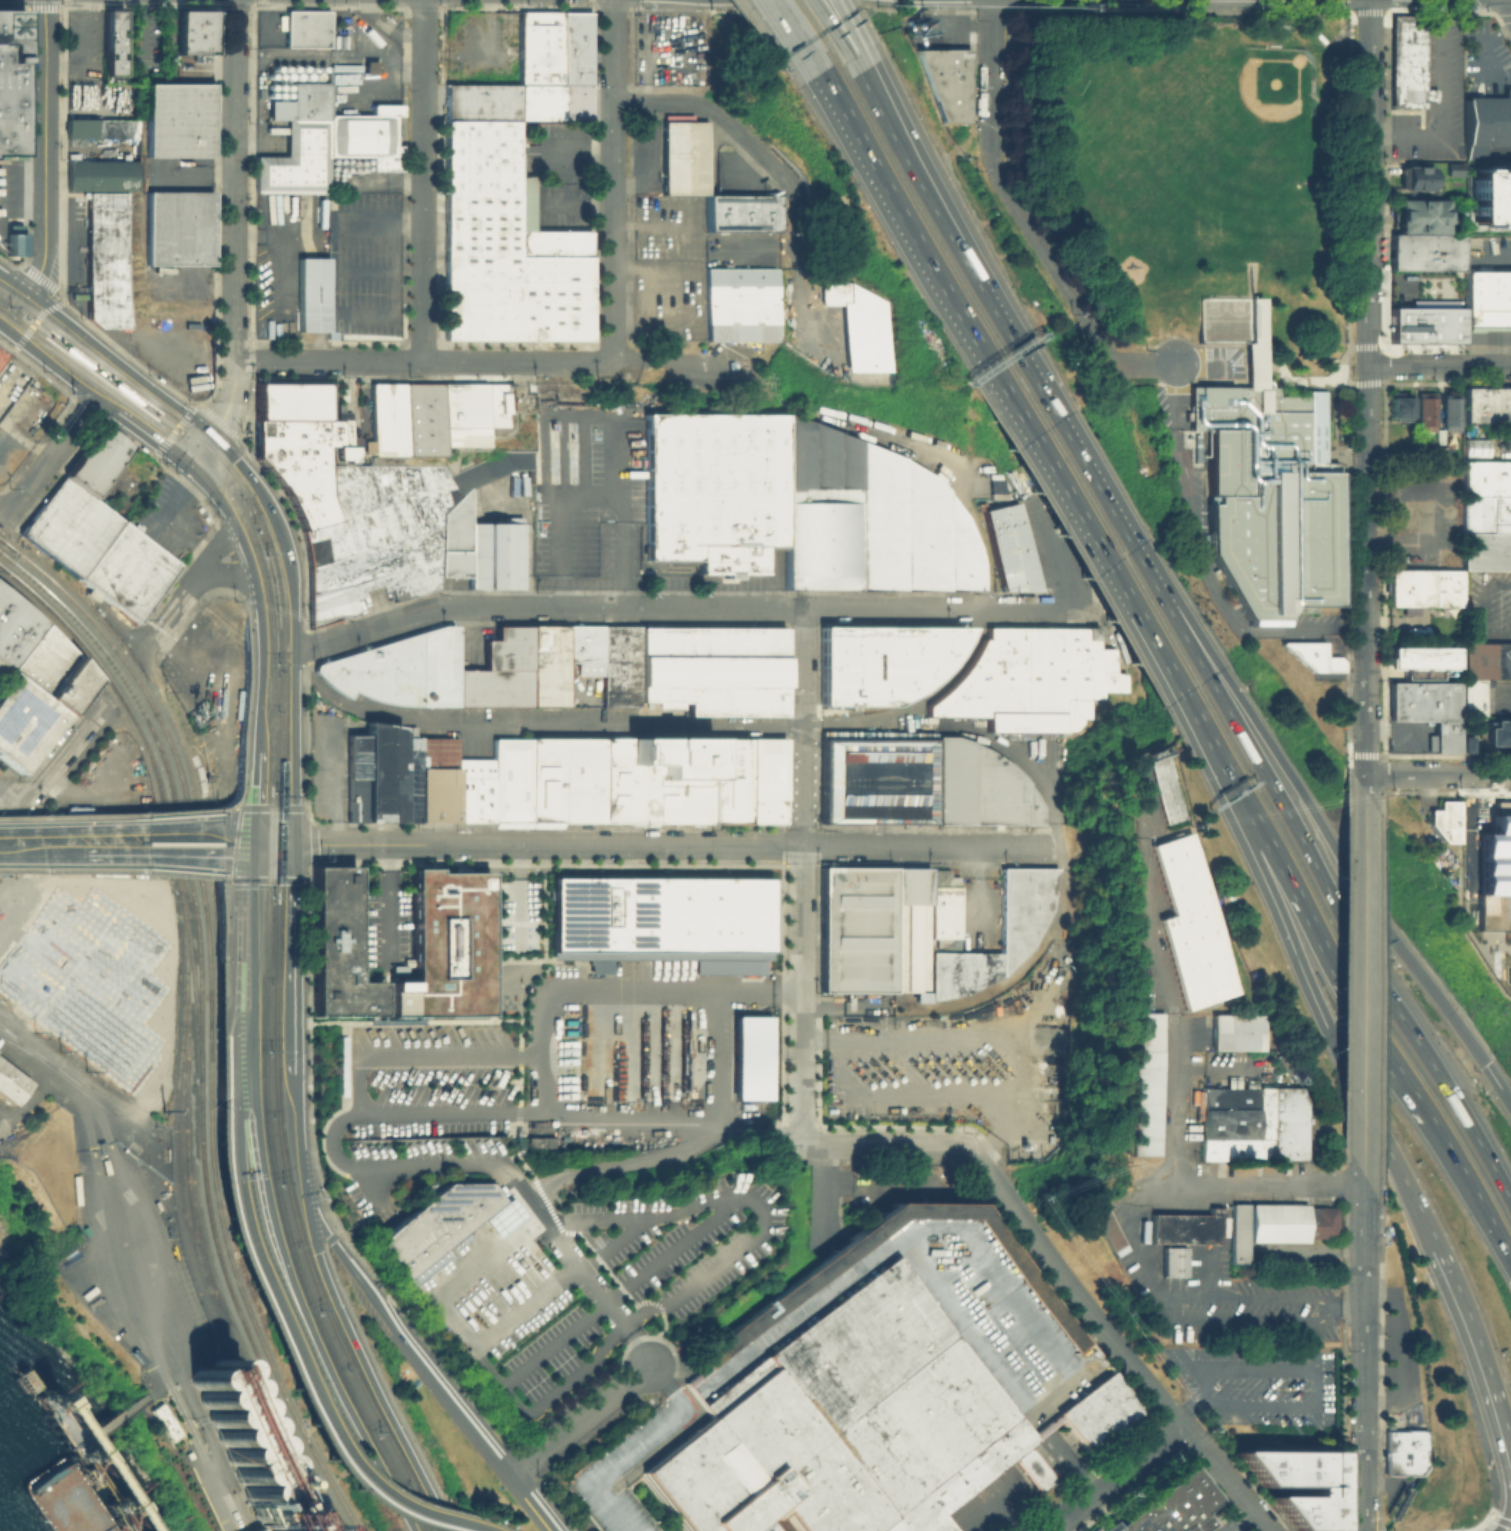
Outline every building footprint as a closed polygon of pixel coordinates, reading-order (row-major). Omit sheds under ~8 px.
[(21,155),(22,8),(0,8),(0,155),(21,155)] [(103,9),(103,83),(120,83),(120,10),(103,9)] [(209,54),(173,54),(174,9),(183,10),(191,10),(200,10),(209,10),(209,54)] [(328,46),(284,46),(284,9),(328,9),(328,46)] [(515,120),(515,84),(515,11),(560,11),(560,120),(515,120)] [(560,120),(560,11),(589,11),(589,120),(560,120)] [(1427,87),(1434,87),(1434,101),(1425,101),(1425,107),(1390,107),(1389,18),(1426,18),(1427,87)] [(912,49),(966,49),(964,121),(940,121),(912,49)] [(328,190),(254,190),(255,155),(285,155),(285,119),(267,119),(267,98),(290,99),(290,82),(328,82),(328,113),(370,114),(370,104),(400,104),(400,115),(393,115),(392,144),(400,144),(400,170),(370,170),(370,155),(328,155),(328,190)] [(213,84),(212,156),(142,155),(143,83),(213,84)] [(442,120),(442,84),(515,84),(515,120),(442,120)] [(1500,87),(1510,87),(1510,146),(1461,146),(1460,96),(1500,96),(1500,87)] [(97,118),(96,137),(67,137),(66,118),(97,118)] [(96,137),(97,118),(140,119),(139,138),(96,137)] [(515,176),(515,194),(442,194),(442,120),(515,120),(515,176)] [(692,121),(708,121),(708,194),(663,193),(663,121),(692,121)] [(79,160),(124,160),(124,153),(137,153),(137,160),(139,160),(138,190),(67,189),(67,153),(79,153),(79,160)] [(1462,162),(1462,174),(1448,174),(1448,162),(1462,162)] [(1442,174),(1442,189),(1431,189),(1432,192),(1423,192),(1423,189),(1403,189),(1404,187),(1399,187),(1399,165),(1432,165),(1432,174),(1442,174)] [(588,257),(515,257),(515,176),(531,176),(531,229),(588,229),(588,257)] [(213,191),(212,264),(145,264),(146,191),(213,191)] [(128,193),(127,328),(101,328),(86,315),(87,193),(128,193)] [(515,194),(515,257),(588,257),(588,339),(442,339),(442,194),(515,194)] [(708,194),(780,195),(780,231),(707,230),(708,194)] [(1442,198),(1442,232),(1394,231),(1394,197),(1442,198)] [(1487,200),(1510,200),(1510,219),(1492,219),(1492,222),(1487,222),(1487,200)] [(5,255),(21,255),(20,224),(5,224),(5,255)] [(1461,233),(1461,269),(1388,269),(1388,233),(1461,233)] [(333,258),(333,331),(303,332),(303,259),(333,258)] [(704,267),(776,267),(776,341),(704,341),(704,267)] [(1497,325),(1461,325),(1461,270),(1497,270),(1497,325)] [(1497,270),(1510,270),(1510,325),(1497,325),(1497,270)] [(889,301),(889,370),(844,370),(844,303),(824,303),(824,282),(852,282),(889,301)] [(1198,295),(1198,341),(1245,341),(1245,387),(1188,385),(1188,429),(1206,429),(1206,555),(1243,619),(1244,619),(1244,624),(1283,624),(1283,610),(1314,610),(1314,605),(1336,605),(1336,460),(1324,460),(1324,389),(1305,389),(1305,410),(1263,410),(1263,388),(1262,388),(1262,295),(1198,295)] [(1460,306),(1460,342),(1388,342),(1388,306),(1460,306)] [(532,384),(532,422),(508,421),(508,437),(486,437),(485,447),(440,446),(441,455),(368,455),(369,383),(532,384)] [(1463,387),(1510,387),(1510,423),(1463,422),(1463,387)] [(1411,392),(1411,420),(1397,420),(1397,416),(1391,417),(1391,392),(1411,392)] [(1435,392),(1435,425),(1434,425),(1434,430),(1422,431),(1422,428),(1418,428),(1418,425),(1417,425),(1417,392),(1435,392)] [(1457,394),(1457,397),(1461,397),(1461,425),(1458,425),(1458,430),(1448,430),(1448,428),(1443,428),(1443,425),(1442,425),(1442,396),(1443,396),(1443,394),(1457,394)] [(645,414),(784,415),(854,439),(901,460),(925,472),(943,490),(964,518),(972,540),(975,552),(977,562),(978,590),(784,588),(783,544),(762,545),(761,572),(735,572),(735,577),(723,577),(723,572),(697,572),(697,559),(645,558),(645,414)] [(259,422),(258,460),(273,474),(288,495),(298,514),(304,532),(337,521),(328,495),(328,448),(343,447),(343,423),(259,422)] [(61,476),(101,423),(131,446),(91,499),(61,476)] [(1498,427),(1510,427),(1510,450),(1498,450),(1498,427)] [(1487,438),(1487,456),(1462,456),(1462,438),(1487,438)] [(1453,447),(1453,459),(1438,459),(1438,445),(1447,445),(1447,447),(1453,447)] [(1461,460),(1510,460),(1510,496),(1461,495),(1461,460)] [(989,498),(1003,498),(1003,474),(989,474),(989,498)] [(61,476),(91,499),(177,563),(133,621),(18,534),(61,476)] [(439,513),(467,486),(467,548),(438,548),(439,513)] [(1510,496),(1510,568),(1460,568),(1461,495),(1510,496)] [(1016,501),(1038,590),(999,589),(980,509),(1016,501)] [(483,522),(483,518),(499,518),(499,522),(505,522),(506,522),(506,588),(468,587),(468,522),(483,522)] [(522,522),(524,522),(523,588),(506,588),(506,522),(522,522)] [(467,575),(436,574),(437,550),(467,550),(467,575)] [(1388,572),(1460,572),(1460,608),(1388,608),(1388,572)] [(20,772),(0,757),(0,586),(43,623),(92,679),(20,772)] [(313,669),(314,663),(439,625),(455,624),(455,705),(437,705),(437,704),(414,704),(403,704),(392,702),(372,698),(352,690),(347,697),(329,684),(320,677),(313,669)] [(494,625),(528,625),(528,641),(528,668),(482,668),(482,639),(494,639),(494,625)] [(529,625),(564,625),(564,705),(529,705),(529,625)] [(574,674),(574,660),(566,660),(566,625),(600,625),(600,656),(601,656),(601,674),(574,674)] [(684,700),(637,699),(637,626),(685,626),(783,626),(782,700),(782,714),(685,714),(684,700)] [(821,627),(821,703),(893,706),(925,688),(950,662),(969,626),(821,627)] [(924,714),(925,704),(938,697),(958,677),(971,658),(981,641),(984,627),(1100,626),(1100,647),(1116,648),(1115,671),(1127,672),(1127,690),(1103,691),(1102,698),(1087,698),(1087,718),(1080,718),(1079,721),(1071,730),(985,730),(985,715),(924,714)] [(1279,641),(1322,641),(1323,655),(1338,656),(1342,660),(1342,671),(1309,671),(1279,641)] [(1463,645),(1510,645),(1510,680),(1463,680),(1463,645)] [(1386,647),(1455,647),(1455,677),(1386,677),(1386,647)] [(456,669),(528,669),(527,705),(456,704),(456,669)] [(1461,682),(1488,682),(1488,716),(1461,716),(1461,682)] [(1388,685),(1458,685),(1458,754),(1434,754),(1434,724),(1388,724),(1388,685)] [(1485,720),(1510,720),(1510,748),(1485,748),(1485,720)] [(366,735),(366,721),(404,726),(404,737),(417,737),(417,822),(348,822),(349,734),(366,735)] [(936,740),(936,735),(955,737),(974,743),(988,749),(1002,759),(1019,773),(1029,786),(1042,805),(1042,823),(937,823),(936,740)] [(1472,736),(1472,752),(1461,752),(1461,735),(1472,736)] [(455,736),(470,736),(470,757),(455,757),(455,736)] [(492,826),(492,817),(491,738),(686,737),(783,736),(783,822),(559,822),(559,826),(492,826)] [(417,737),(454,737),(454,821),(417,821),(417,737)] [(936,740),(823,741),(823,820),(937,823),(936,740)] [(1135,757),(1156,751),(1175,816),(1154,823),(1135,757)] [(455,758),(490,758),(491,822),(455,821),(455,758)] [(1461,799),(1510,799),(1510,872),(1509,872),(1509,887),(1496,887),(1496,917),(1461,917),(1461,799)] [(1438,800),(1457,800),(1457,841),(1442,841),(1426,823),(1426,809),(1438,809),(1438,800)] [(1137,844),(1180,831),(1231,992),(1174,1010),(1145,918),(1158,914),(1137,844)] [(312,865),(355,864),(355,981),(381,981),(382,1013),(314,1013),(312,865)] [(956,885),(956,937),(956,949),(999,950),(999,867),(1056,867),(1049,908),(1027,948),(998,974),(971,991),(926,999),(926,990),(819,990),(819,866),(927,866),(927,885),(956,885)] [(411,869),(412,982),(389,982),(389,1016),(489,1014),(487,872),(435,872),(435,868),(411,869)] [(931,868),(948,868),(948,875),(956,875),(956,883),(931,884),(931,875),(931,868)] [(550,875),(770,875),(770,949),(550,949),(550,875)] [(133,1092),(0,991),(0,958),(57,883),(81,900),(94,882),(171,941),(148,971),(168,986),(141,1022),(170,1043),(133,1092)] [(1118,1049),(1122,1049),(1122,1011),(1149,1011),(1149,1049),(1151,1049),(1151,1156),(1118,1156),(1118,1049)] [(1203,1012),(1258,1012),(1257,1050),(1203,1050),(1203,1012)] [(735,1016),(773,1016),(773,1101),(735,1101),(735,1016)] [(11,1105),(0,1097),(0,1061),(28,1082),(11,1105)] [(1252,1088),(1252,1160),(1194,1160),(1194,1088),(1252,1088)] [(1268,1088),(1268,1160),(1252,1160),(1252,1088),(1268,1088)] [(1268,1160),(1268,1088),(1305,1088),(1305,1160),(1268,1160)] [(553,1136),(528,1136),(528,1147),(554,1146),(553,1136)] [(376,1238),(401,1274),(498,1200),(486,1181),(442,1183),(376,1238)] [(710,1367),(899,1217),(973,1218),(1078,1351),(1090,1341),(981,1202),(896,1202),(702,1356),(710,1367)] [(1229,1203),(1245,1203),(1244,1259),(1228,1259),(1229,1206),(1229,1203)] [(1247,1203),(1305,1204),(1305,1205),(1305,1236),(1305,1240),(1246,1240),(1247,1203)] [(1095,1205),(1117,1243),(1104,1250),(1082,1212),(1095,1205)] [(1305,1205),(1336,1206),(1335,1225),(1339,1225),(1339,1231),(1336,1231),(1336,1236),(1305,1236),(1305,1205)] [(1144,1211),(1204,1212),(1204,1206),(1217,1206),(1216,1242),(1144,1241),(1144,1211)] [(1157,1247),(1182,1247),(1182,1275),(1157,1275),(1157,1247)] [(942,1513),(954,1530),(683,1530),(637,1471),(707,1416),(699,1404),(884,1251),(1035,1438),(1026,1445),(1055,1480),(1038,1493),(1009,1458),(942,1513)] [(283,1517),(263,1527),(254,1508),(247,1505),(243,1498),(244,1490),(237,1487),(234,1480),(235,1473),(236,1469),(229,1469),(224,1462),(224,1457),(227,1449),(221,1448),(216,1443),(216,1438),(219,1430),(213,1429),(207,1424),(206,1417),(209,1411),(204,1409),(197,1404),(197,1397),(199,1391),(193,1390),(188,1385),(188,1379),(192,1371),(199,1367),(217,1359),(226,1359),(231,1365),(226,1375),(234,1377),(239,1383),(240,1390),(237,1396),(243,1397),(248,1402),(248,1408),(245,1415),(252,1418),(256,1422),(256,1429),(253,1435),(260,1436),(266,1441),(266,1448),(263,1455),(269,1456),(275,1463),(273,1471),(271,1474),(277,1475),(282,1480),(284,1486),(281,1492),(288,1495),(294,1502),(292,1511),(283,1517)] [(1055,1413),(1108,1371),(1139,1410),(1086,1452),(1055,1413)] [(177,1428),(180,1433),(177,1435),(175,1436),(169,1440),(165,1435),(156,1422),(150,1413),(147,1409),(159,1401),(171,1417),(177,1428)] [(1383,1457),(1381,1457),(1381,1451),(1383,1451),(1383,1430),(1424,1429),(1424,1461),(1424,1465),(1423,1467),(1423,1469),(1419,1475),(1383,1474),(1383,1457)] [(1232,1449),(1296,1528),(1338,1529),(1337,1451),(1232,1449)] [(1200,1529),(1201,1530),(1179,1530),(1178,1530),(1177,1530),(1087,1530),(1094,1525),(1097,1529),(1109,1519),(1114,1525),(1191,1465),(1217,1498),(1201,1511),(1209,1522),(1200,1529)] [(262,1525),(265,1530),(237,1530),(242,1529),(254,1523),(257,1527),(262,1525)]
